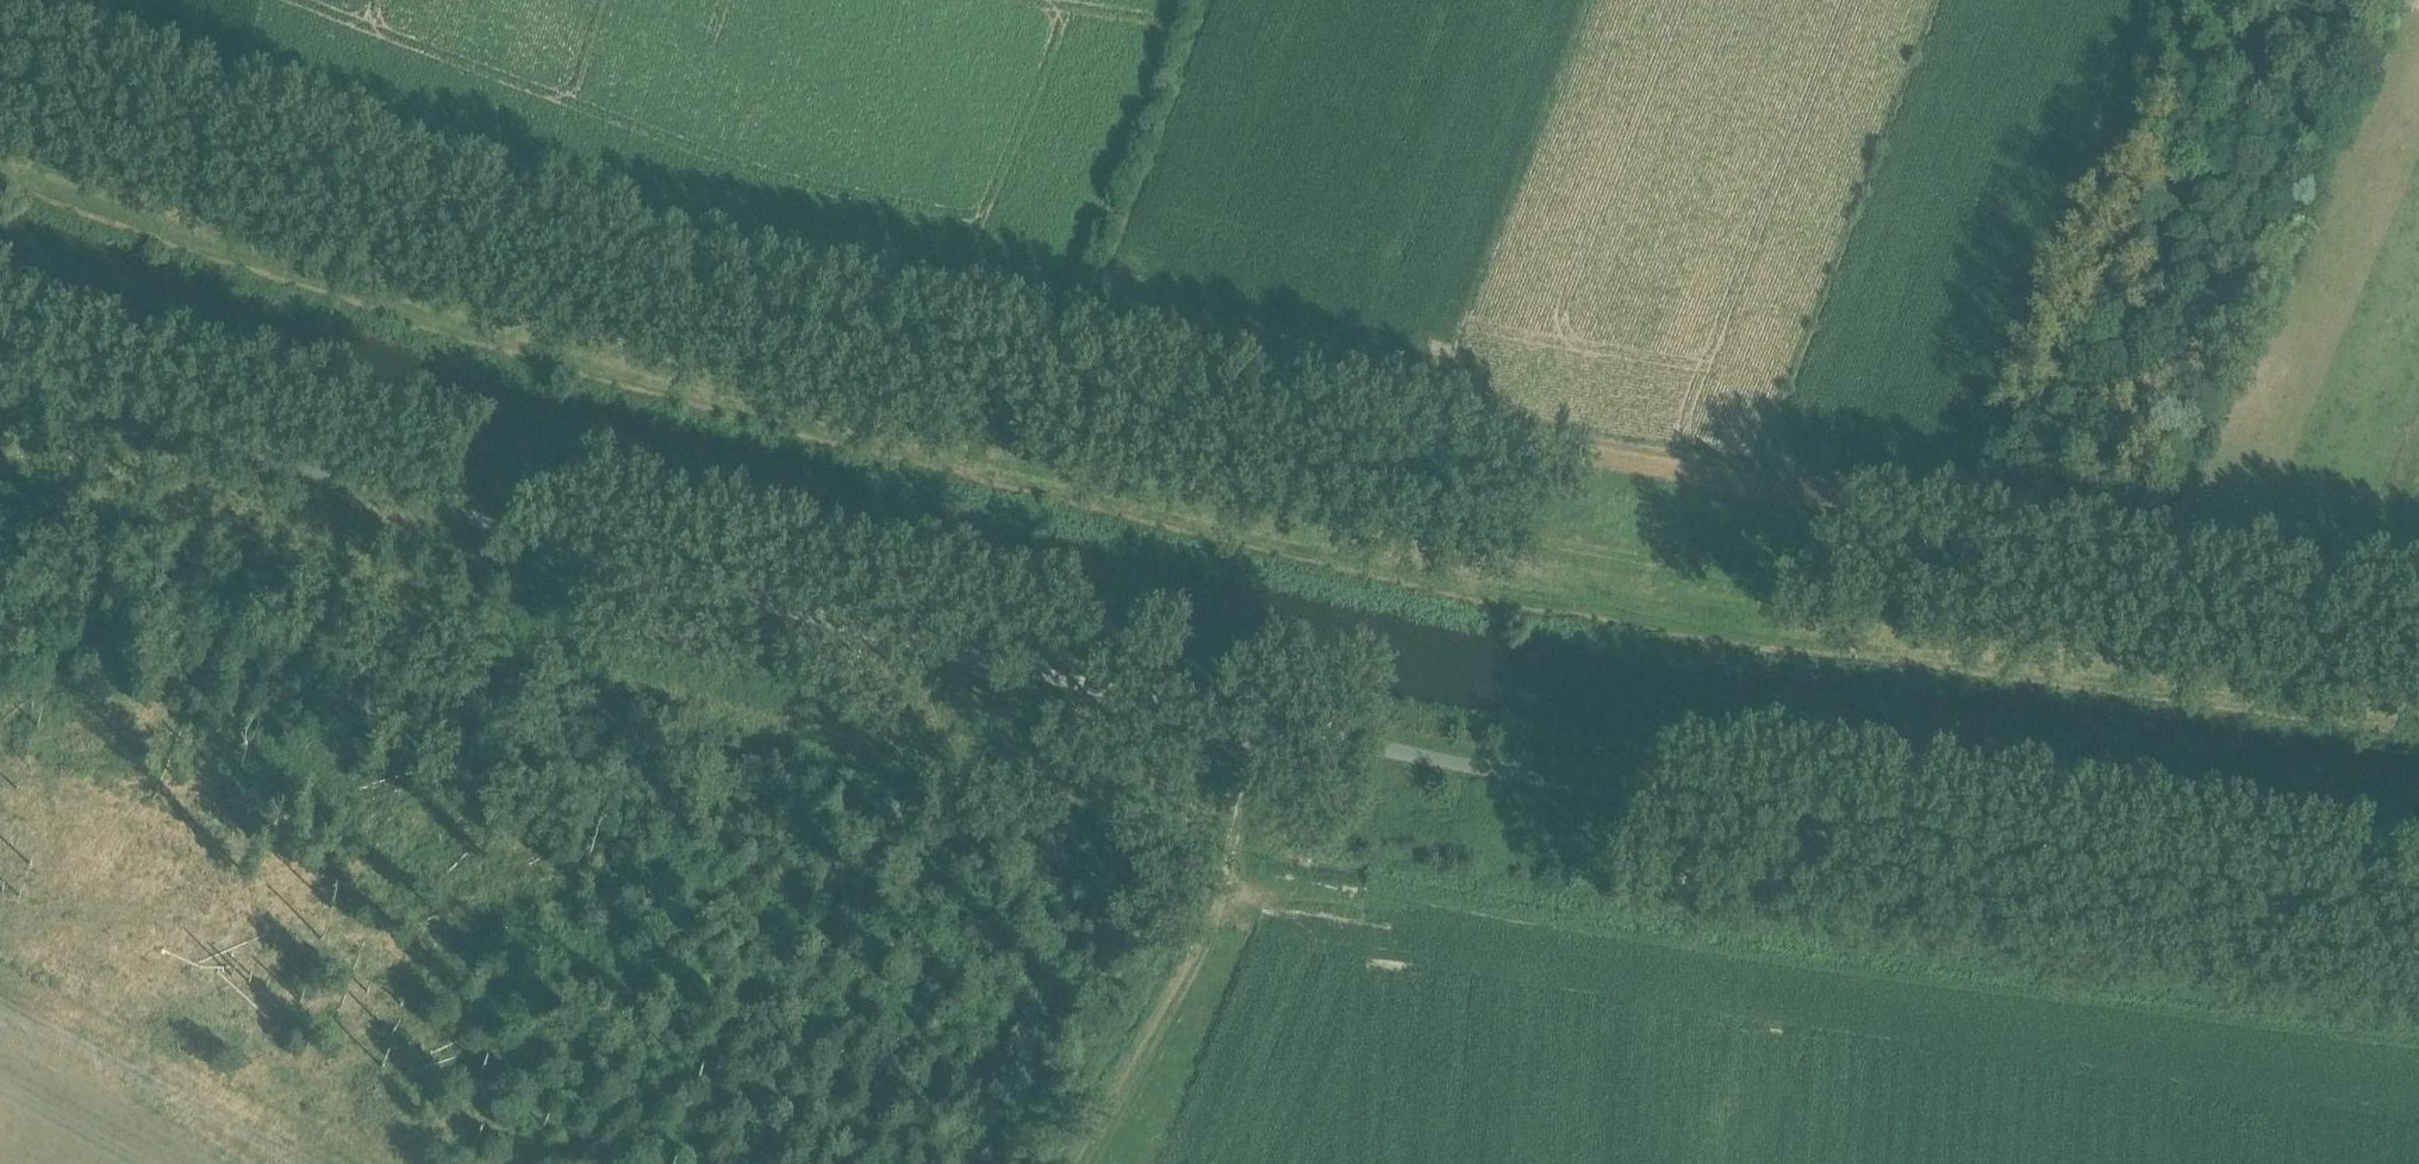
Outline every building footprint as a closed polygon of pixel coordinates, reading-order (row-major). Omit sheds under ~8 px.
[(2399,3),(2413,9),(2417,0),(2401,0),(2399,3)]
